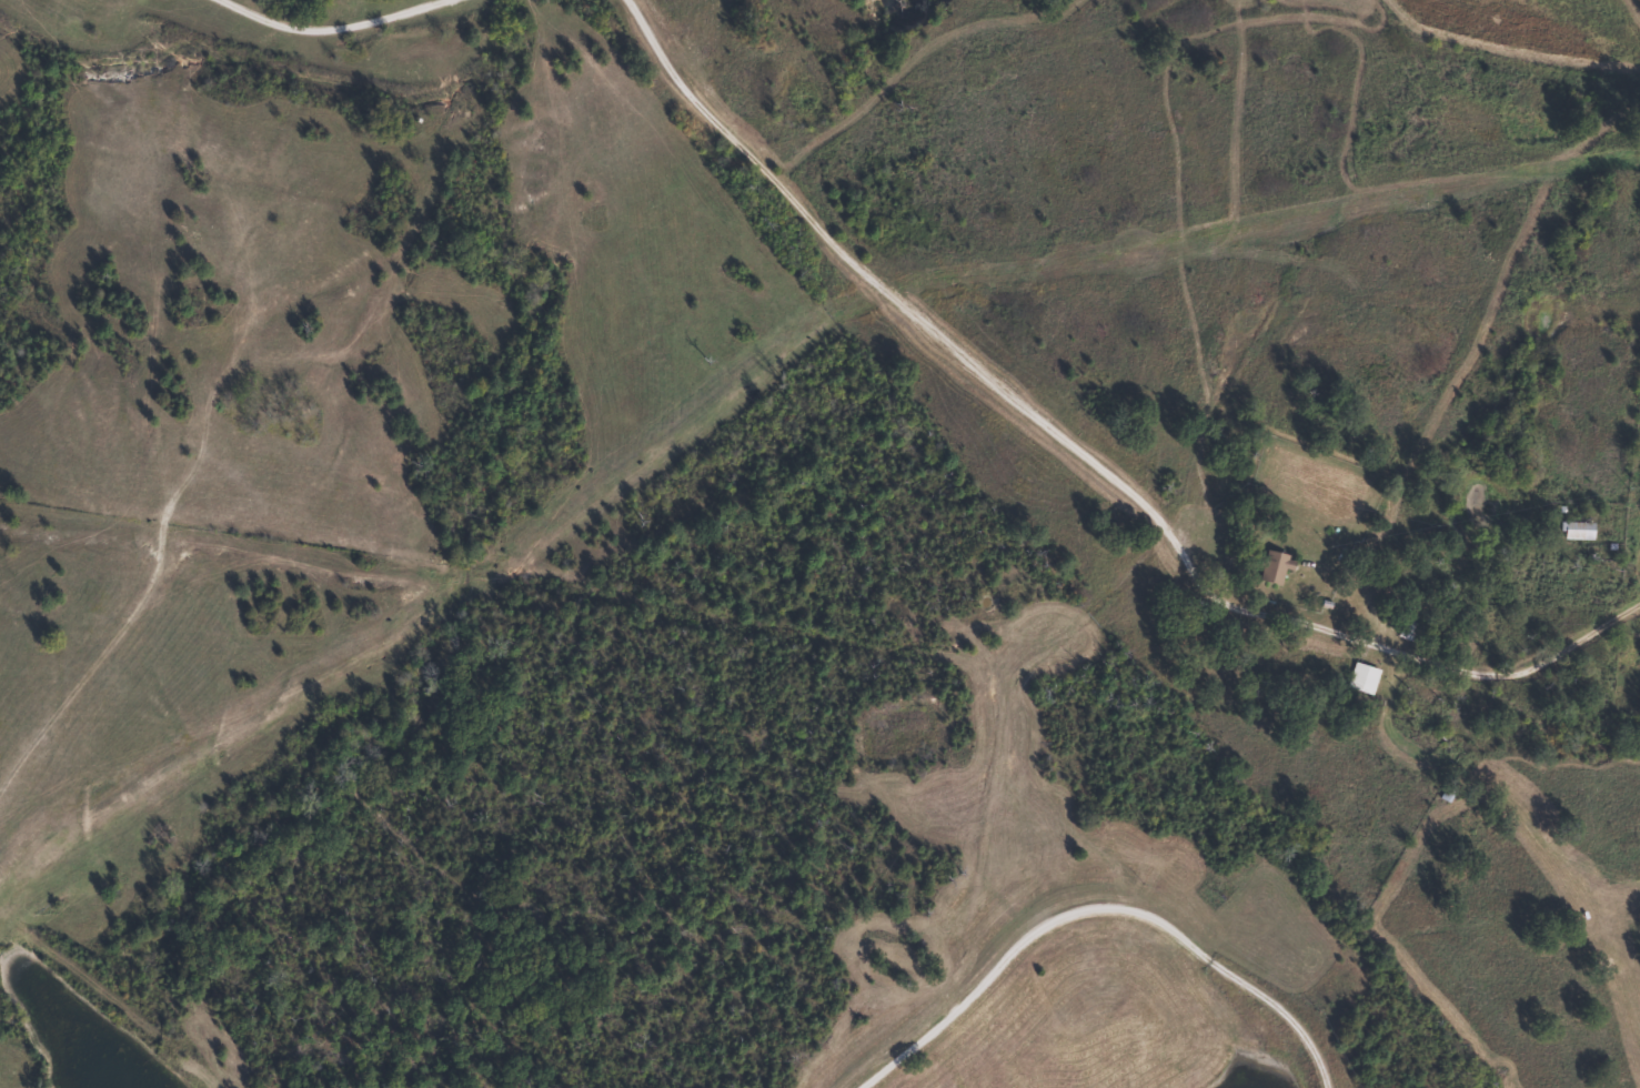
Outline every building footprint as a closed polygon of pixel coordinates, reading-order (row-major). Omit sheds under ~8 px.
[(1591,540),(1591,522),(1558,522),(1558,540),(1591,540)] [(1289,571),(1291,557),(1261,551),(1254,581),(1277,586),(1280,569),(1289,571)] [(1414,643),(1419,625),(1401,620),(1396,638),(1414,643)] [(1377,671),(1351,662),(1343,688),(1369,696),(1377,671)]
